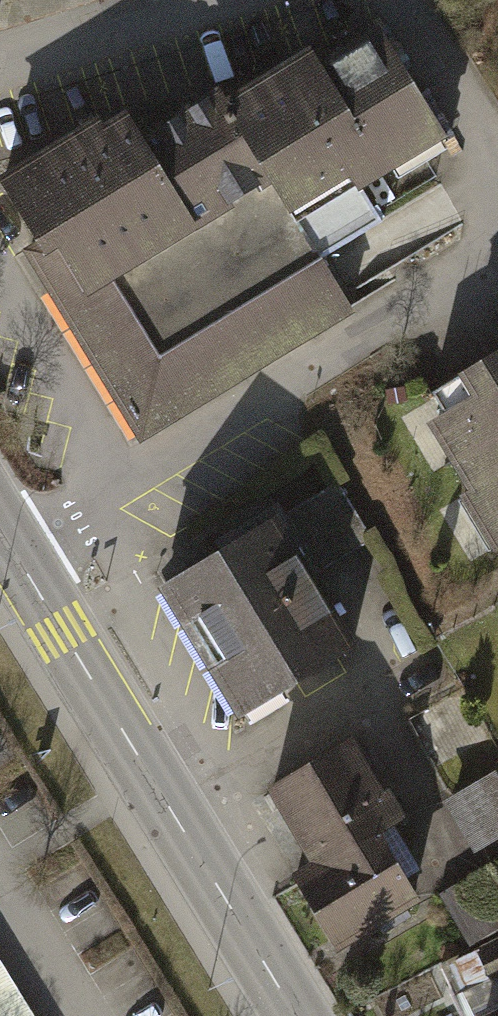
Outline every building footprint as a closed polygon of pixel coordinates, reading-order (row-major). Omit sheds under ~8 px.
[(303,33),(211,89),(280,203),(342,166),(350,179),(440,125),(372,14),(313,50),(303,33)] [(0,165),(0,195),(28,239),(16,246),(137,438),(348,306),(280,203),(211,89),(207,80),(134,125),(117,99),(93,114),(89,109),(0,165)] [(438,404),(422,413),(493,535),(497,533),(497,340),(425,382),(438,404)] [(334,484),(286,513),(319,565),(366,536),(334,484)] [(267,506),(152,578),(233,706),(348,634),(267,506)] [(347,734),(262,784),(310,864),(389,817),(401,810),(384,781),(377,785),(347,734)] [(442,796),(472,849),(497,835),(497,778),(492,768),(442,796)] [(417,863),(389,817),(310,864),(291,875),(332,944),(415,894),(402,871),(417,863)] [(438,892),(469,943),(497,925),(497,874),(490,860),(438,892)] [(446,959),(469,1008),(497,994),(497,934),(446,959)] [(0,962),(0,1015),(34,1015),(0,962)] [(469,1008),(473,1015),(497,1015),(497,994),(469,1008)]
